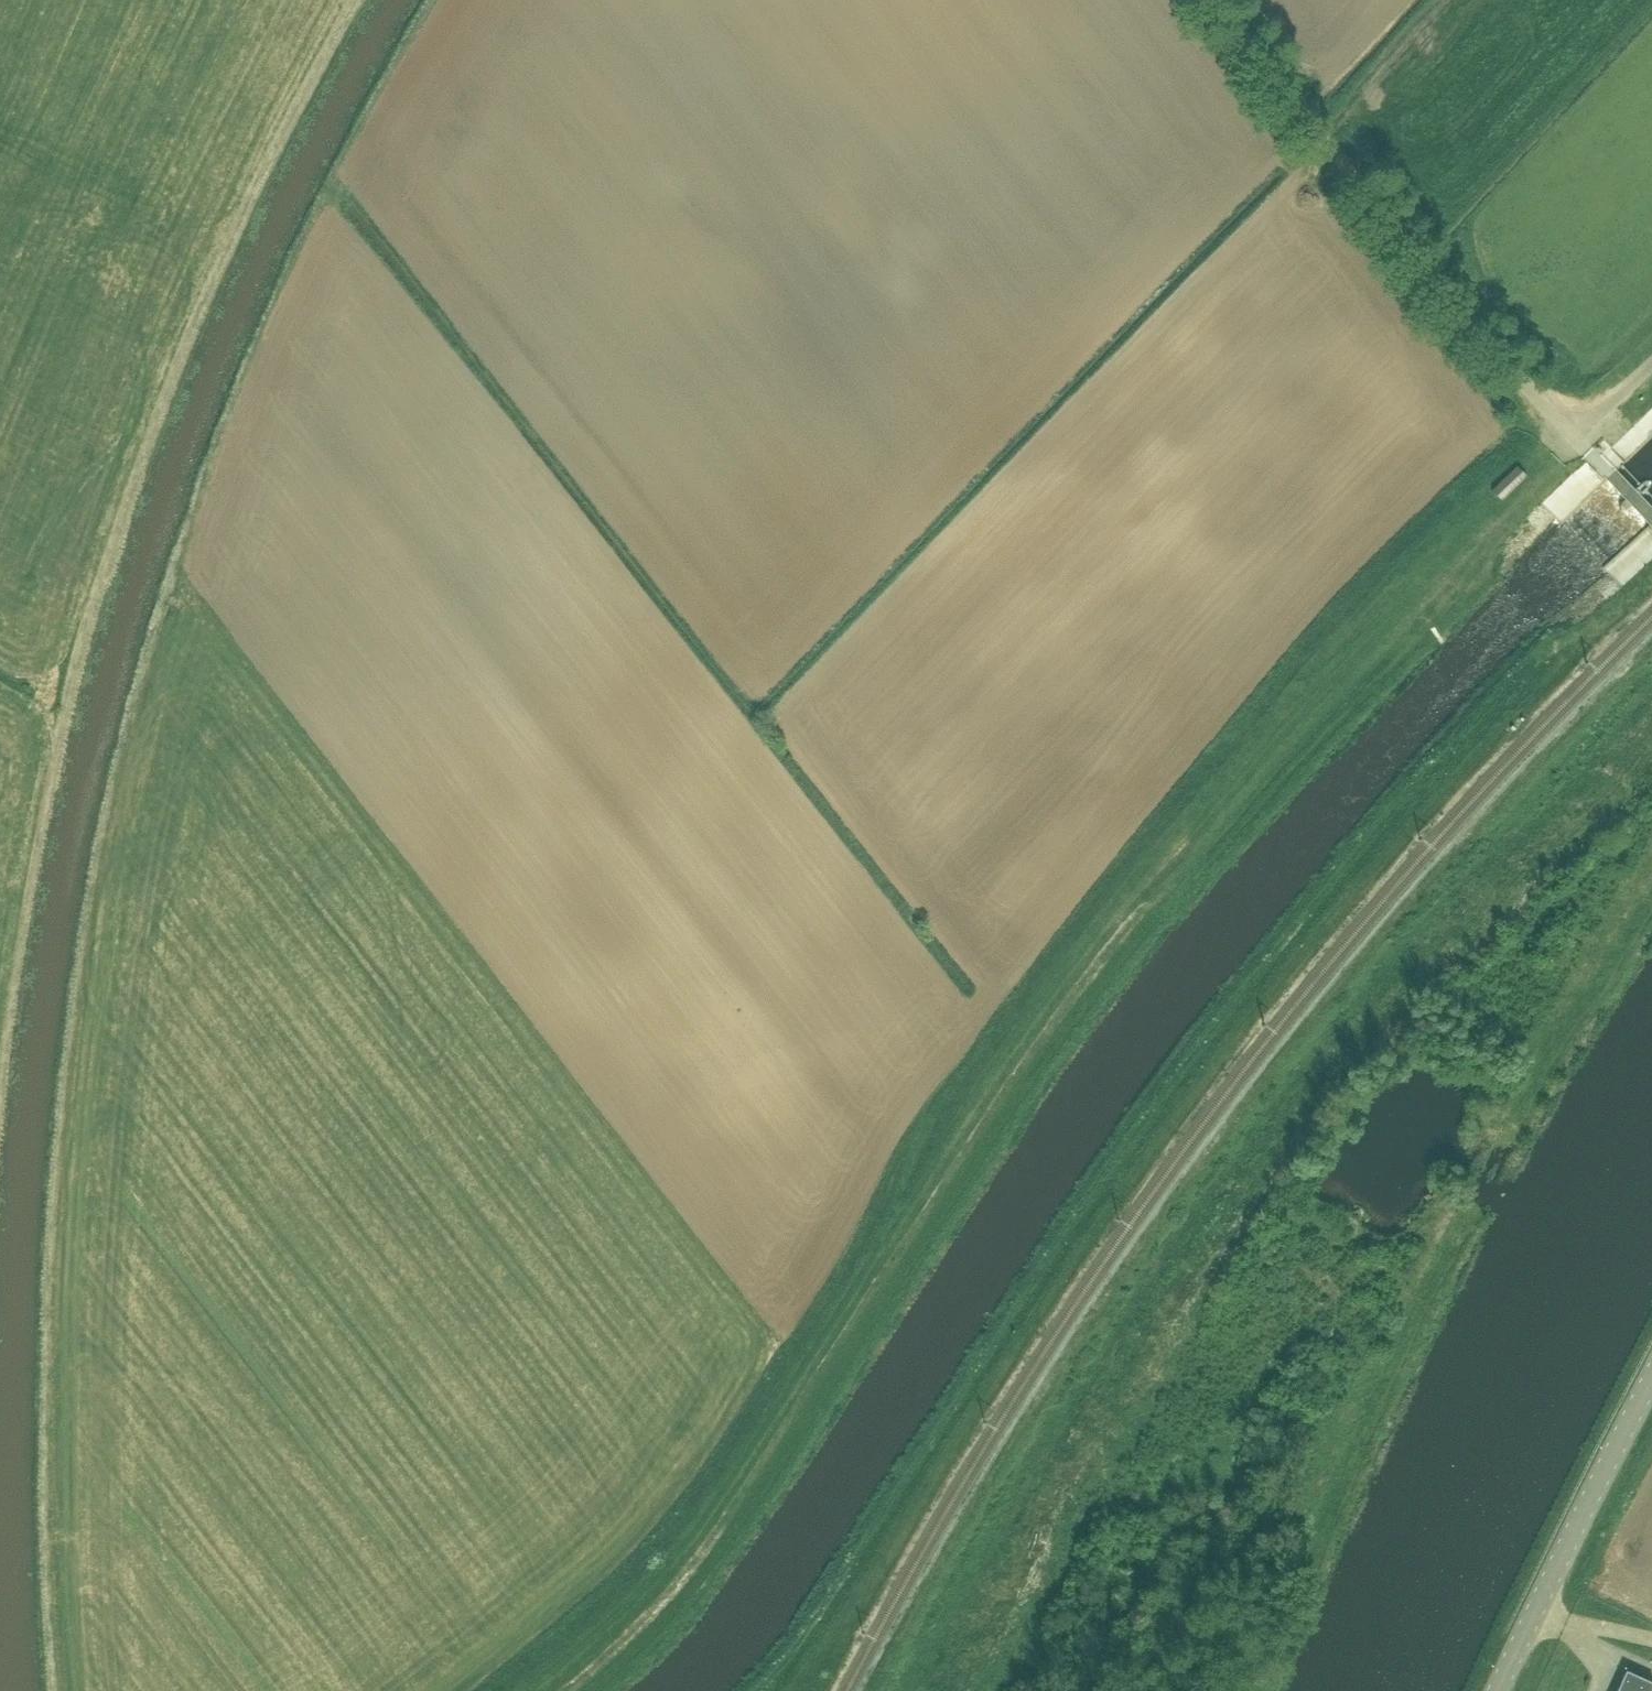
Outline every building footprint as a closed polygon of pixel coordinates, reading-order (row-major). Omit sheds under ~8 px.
[(1625,1672),(1616,1690),(1651,1690),(1651,1688),(1651,1684),(1625,1672)]
